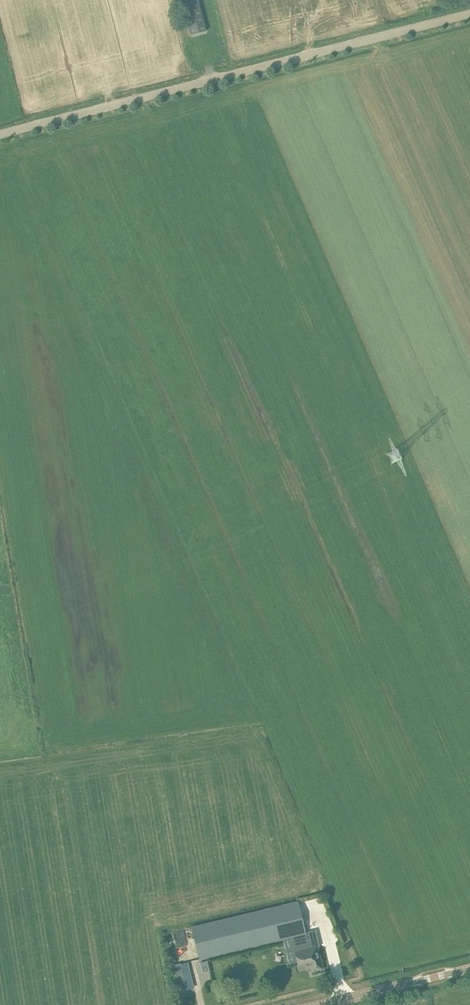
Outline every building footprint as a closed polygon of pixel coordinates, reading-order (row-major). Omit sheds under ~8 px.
[(206,31),(198,0),(183,4),(190,35),(206,31)] [(267,908),(192,926),(197,949),(199,959),(291,937),(293,936),(303,934),(305,933),(306,933),(303,923),(298,901),(267,908)] [(293,936),(291,937),(297,960),(299,969),(310,966),(312,971),(322,968),(317,946),(307,948),(303,934),(293,936)] [(180,964),(174,965),(179,987),(185,985),(186,989),(193,987),(187,963),(181,964),(180,964)]
